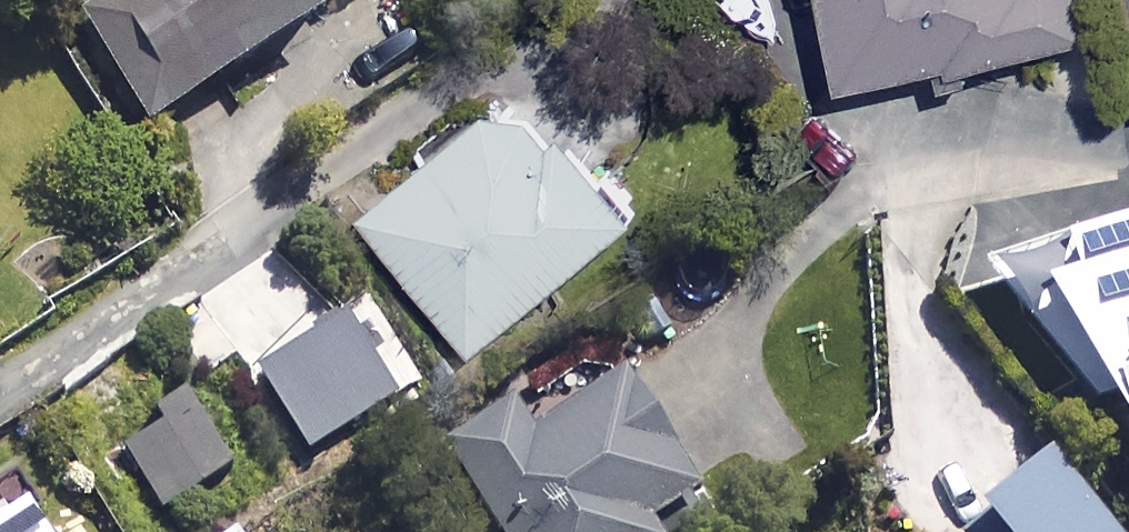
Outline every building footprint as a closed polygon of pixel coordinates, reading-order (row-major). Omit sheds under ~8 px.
[(92,28),(156,136),(337,29),(328,14),(352,0),(140,0),(92,28)] [(863,78),(1096,37),(1090,0),(849,0),(863,78)] [(572,145),(526,89),(375,211),(487,350),(660,210),(593,128),(572,145)] [(996,283),(1097,407),(1128,410),(1128,238),(996,283)] [(641,385),(548,445),(522,406),(449,453),(500,531),(710,531),(728,520),(641,385)] [(1055,469),(979,531),(1107,531),(1055,469)] [(16,479),(0,488),(0,531),(49,531),(16,479)]
